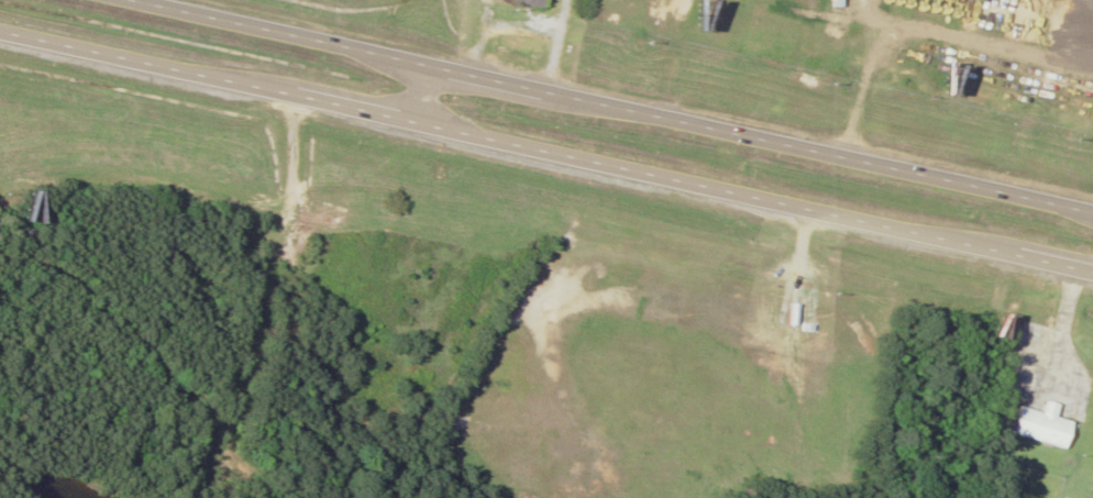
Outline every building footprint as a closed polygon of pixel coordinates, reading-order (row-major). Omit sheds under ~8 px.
[(1074,422),(1056,417),(1059,404),(1046,401),(1043,412),(1018,406),(1011,434),(1067,449),(1074,422)]
